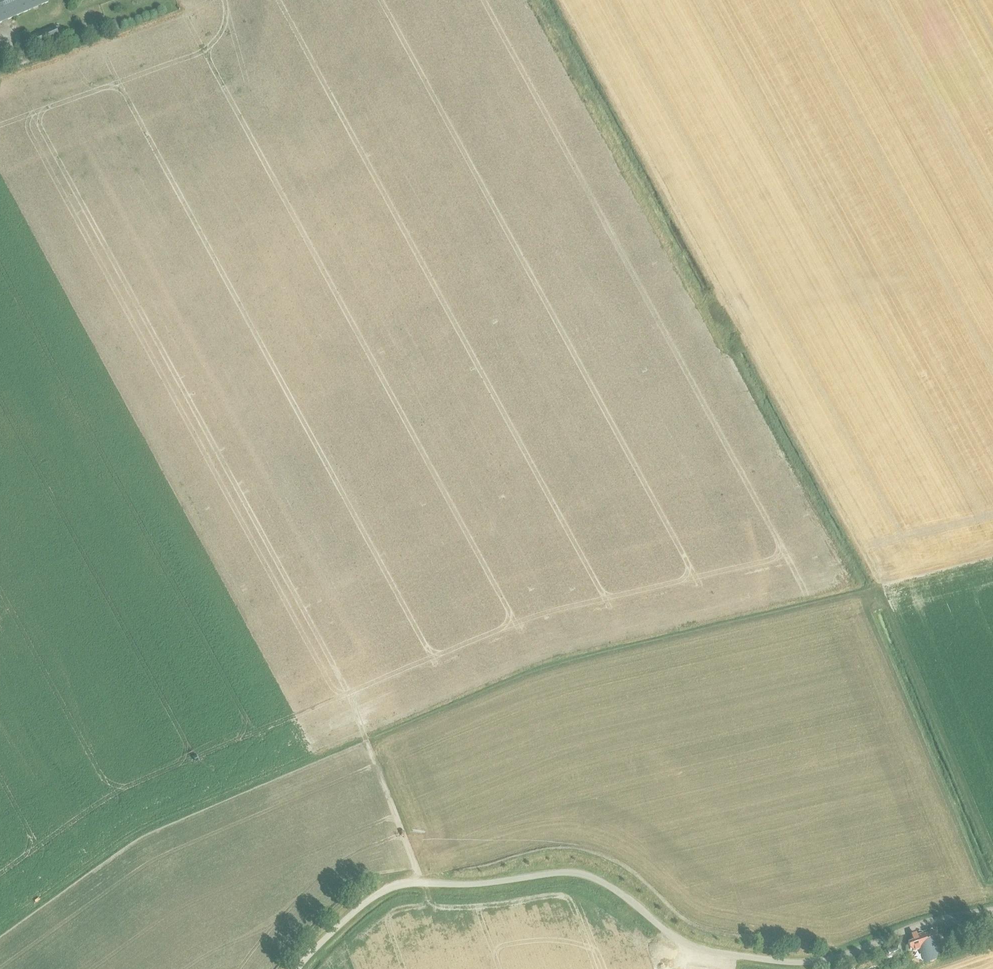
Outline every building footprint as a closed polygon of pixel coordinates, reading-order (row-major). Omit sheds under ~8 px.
[(49,3),(48,0),(0,0),(0,24),(49,3)] [(109,22),(113,32),(120,30),(116,19),(109,22)] [(937,935),(936,936),(934,932),(924,935),(922,935),(912,938),(913,942),(908,944),(910,950),(915,952),(920,951),(924,965),(936,962),(941,952),(939,945),(941,944),(942,941),(941,937),(937,935)] [(886,949),(888,956),(897,952),(899,944),(886,949)]
